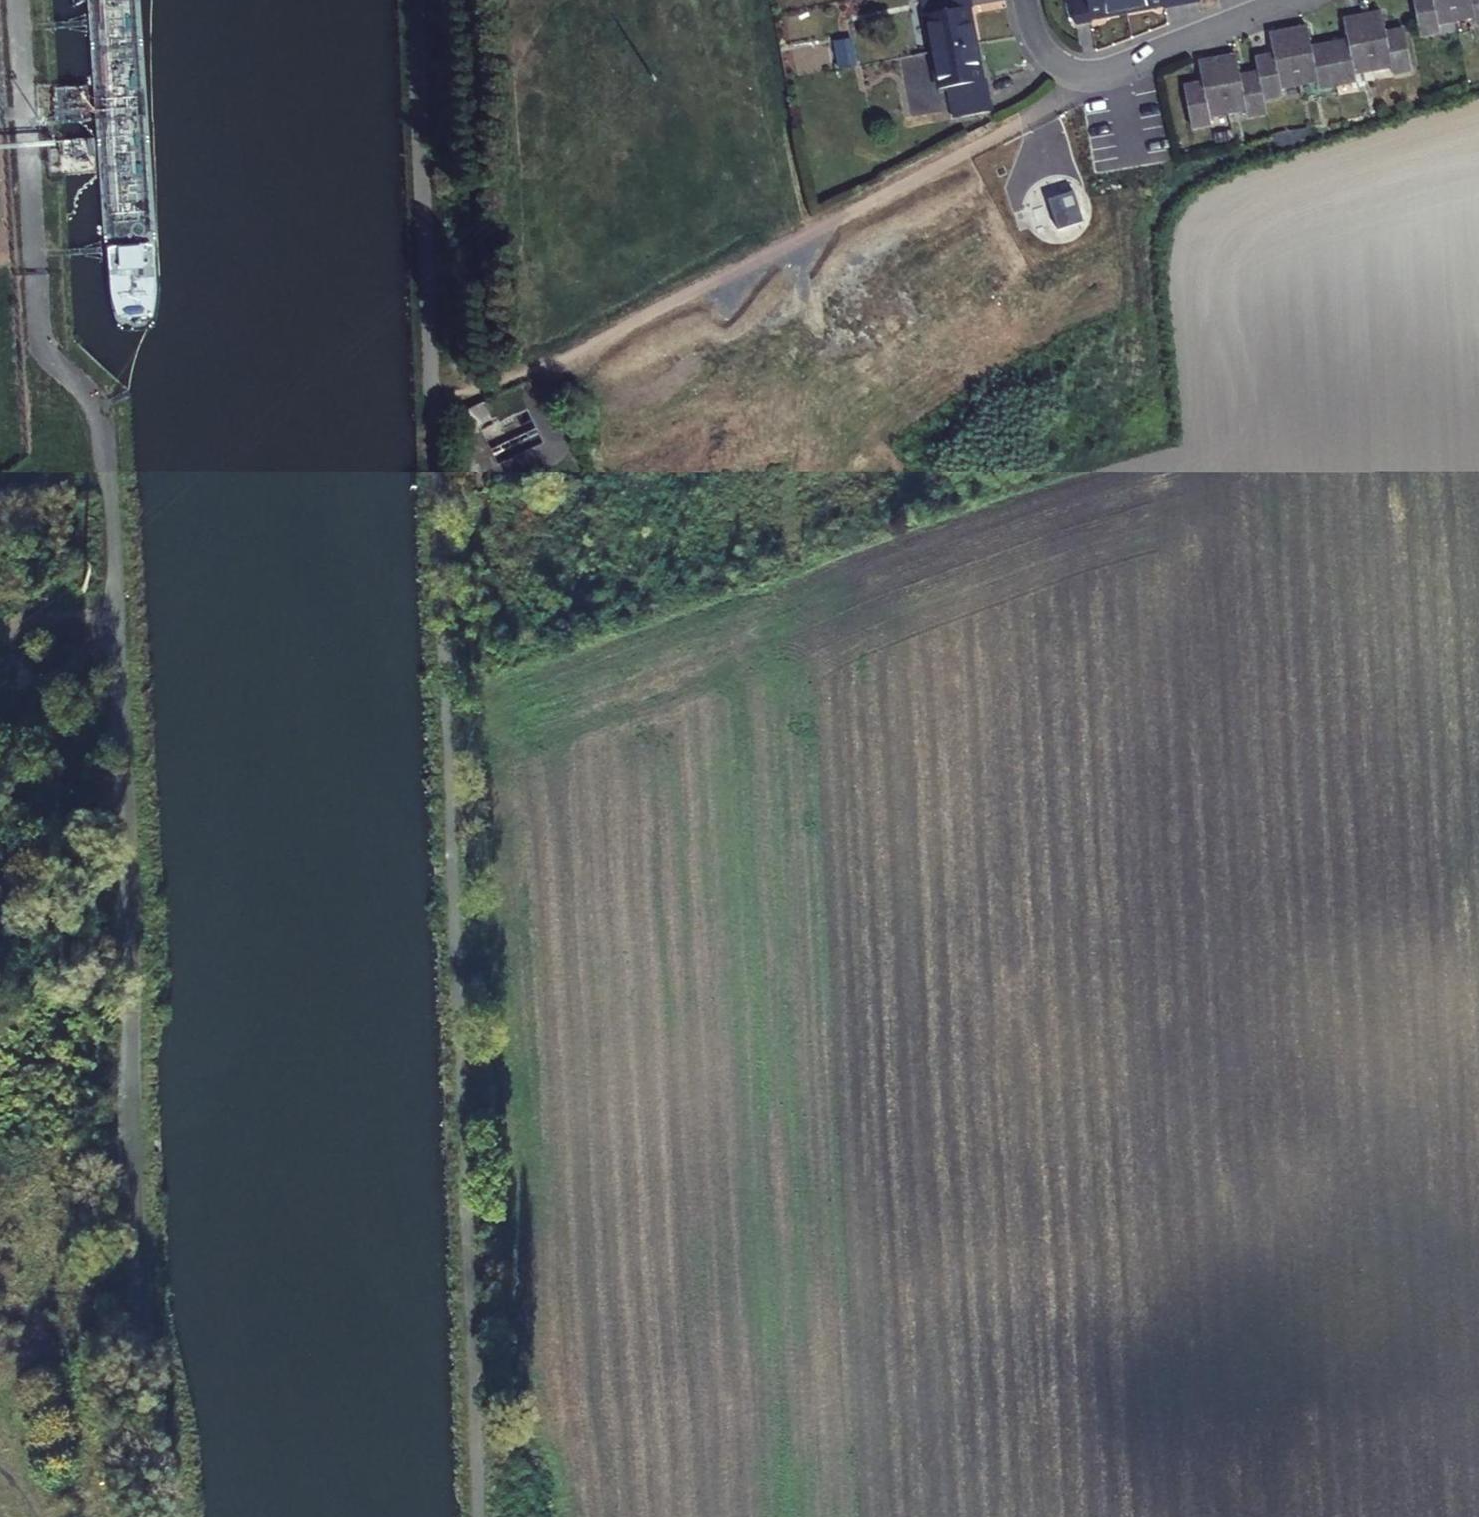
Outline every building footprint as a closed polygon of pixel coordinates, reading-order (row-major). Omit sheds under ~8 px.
[(972,55),(965,19),(971,18),(967,0),(917,0),(929,63),(972,55)] [(1074,25),(1090,22),(1090,18),(1125,11),(1123,0),(1069,0),(1074,25)] [(1162,6),(1177,4),(1176,0),(1123,0),(1125,11),(1161,3),(1162,6)] [(1422,32),(1442,29),(1440,21),(1460,18),(1456,0),(1417,0),(1422,32)] [(1460,18),(1477,15),(1478,21),(1478,0),(1456,0),(1460,18)] [(821,32),(818,6),(781,11),(784,37),(821,32)] [(1396,72),(1413,69),(1405,27),(1388,30),(1384,8),(1364,12),(1374,67),(1394,64),(1396,72)] [(1349,37),(1331,41),(1339,83),(1358,79),(1357,70),(1374,67),(1364,12),(1345,16),(1349,37)] [(1309,24),(1288,28),(1298,82),(1320,78),(1321,86),(1339,83),(1331,41),(1313,44),(1309,24)] [(1256,55),(1259,69),(1264,97),(1282,93),(1281,85),(1298,82),(1288,28),(1272,31),(1275,52),(1256,55)] [(1238,53),(1218,56),(1227,110),(1247,106),(1248,114),(1266,111),(1264,97),(1259,69),(1242,73),(1238,53)] [(983,91),(979,91),(972,55),(929,63),(936,100),(945,97),(951,131),(990,124),(983,91)] [(1210,113),(1227,110),(1218,56),(1199,59),(1203,80),(1184,83),(1191,125),(1211,121),(1210,113)] [(460,411),(465,429),(491,421),(485,403),(460,411)]
